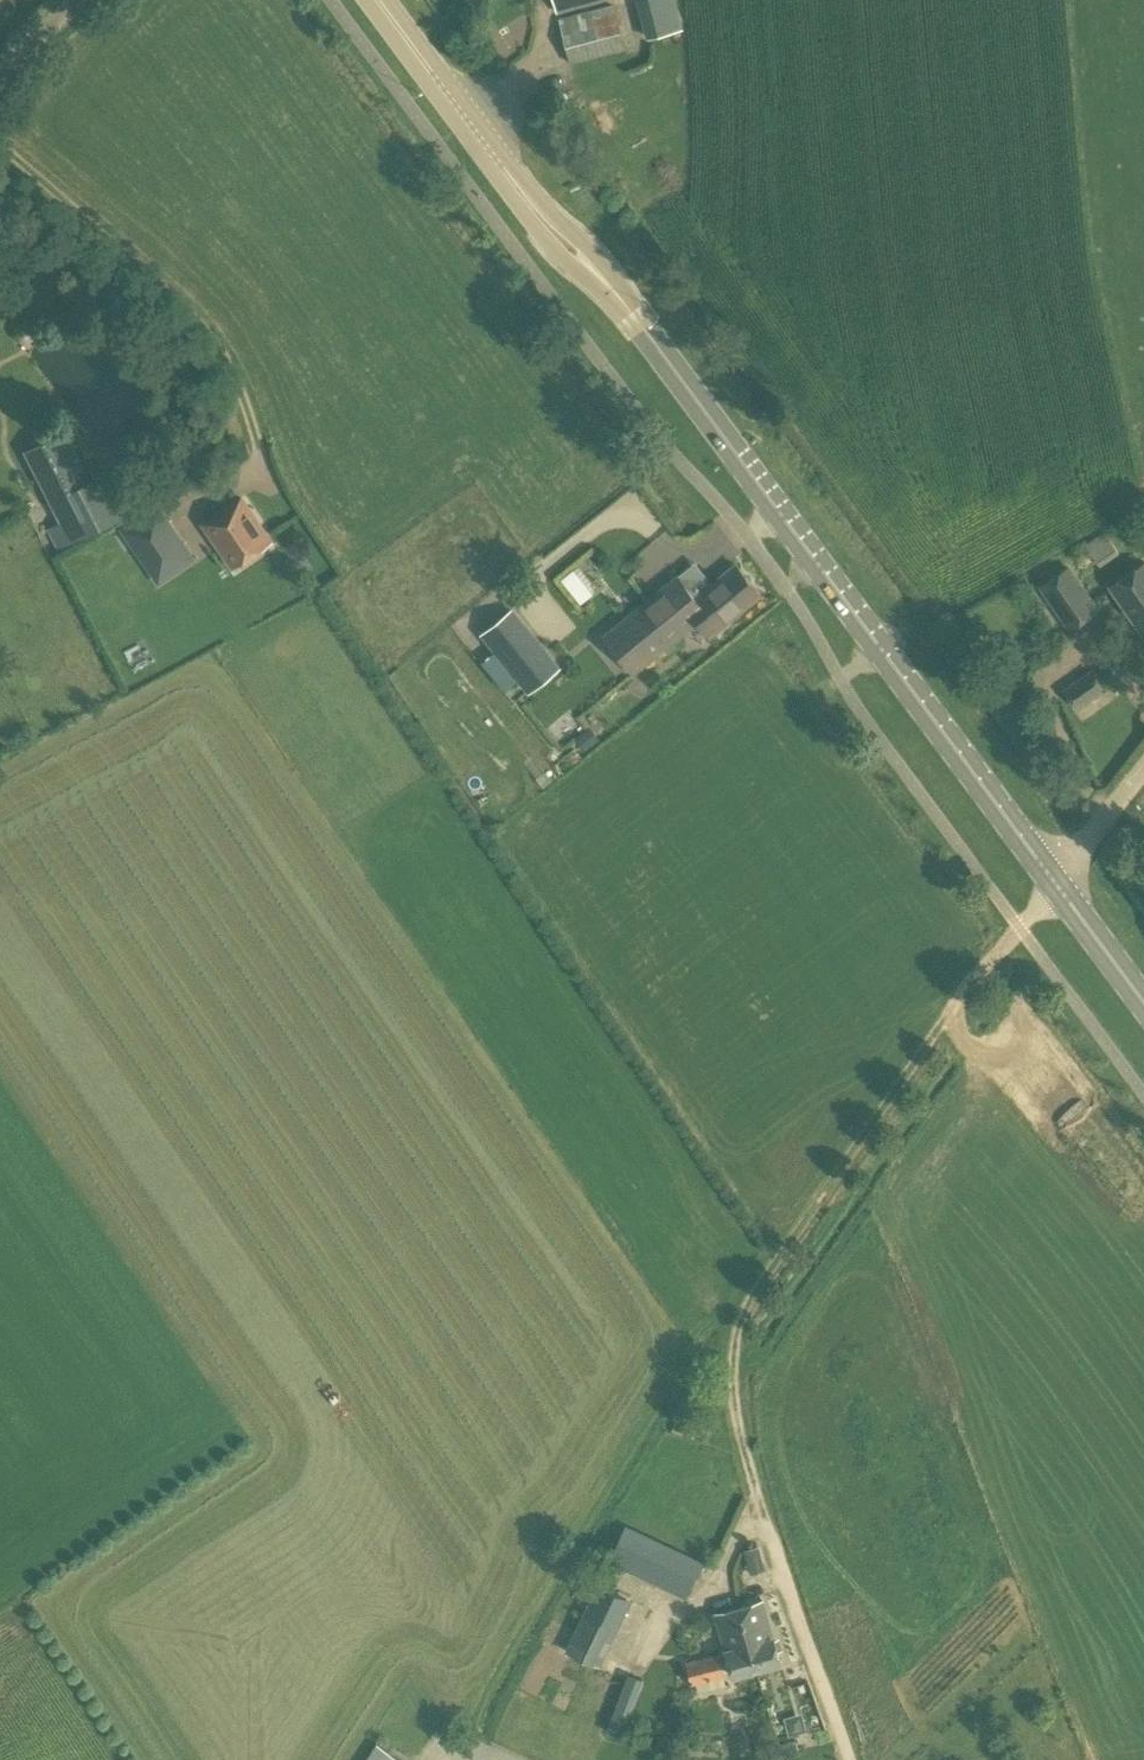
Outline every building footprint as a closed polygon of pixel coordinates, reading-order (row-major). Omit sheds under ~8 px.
[(557,13),(604,0),(553,0),(557,13)] [(682,29),(677,0),(641,0),(647,35),(682,29)] [(570,61),(625,45),(613,3),(558,18),(570,61)] [(132,510),(123,491),(111,468),(89,479),(65,430),(24,451),(61,523),(48,529),(58,548),(132,510)] [(233,566),(270,541),(241,498),(204,524),(233,566)] [(160,504),(120,531),(147,570),(187,543),(160,504)] [(1087,541),(1101,561),(1120,548),(1106,528),(1087,541)] [(572,573),(572,593),(597,593),(598,553),(575,553),(575,573),(572,573)] [(1143,635),(1143,562),(1110,586),(1143,635)] [(702,618),(698,621),(710,637),(762,595),(737,564),(695,597),(689,603),(702,618)] [(1070,628),(1097,609),(1068,567),(1041,586),(1070,628)] [(689,603),(695,597),(679,577),(679,576),(678,575),(604,635),(634,673),(698,621),(702,618),(689,603)] [(492,649),(524,622),(512,607),(480,634),(492,649)] [(1079,710),(1107,691),(1091,668),(1063,687),(1079,710)] [(686,1595),(702,1563),(625,1526),(609,1558),(686,1595)] [(751,1568),(764,1564),(760,1546),(746,1550),(751,1568)] [(600,1667),(631,1600),(597,1584),(566,1651),(600,1667)] [(740,1608),(757,1669),(780,1663),(773,1634),(764,1602),(740,1608)] [(733,1675),(757,1669),(740,1608),(717,1615),(733,1675)] [(692,1684),(724,1676),(719,1654),(686,1662),(692,1684)] [(621,1736),(643,1679),(629,1674),(620,1697),(601,1689),(587,1723),(621,1736)] [(789,1736),(807,1731),(802,1712),(784,1717),(789,1736)] [(379,1740),(366,1759),(409,1759),(379,1740)]
